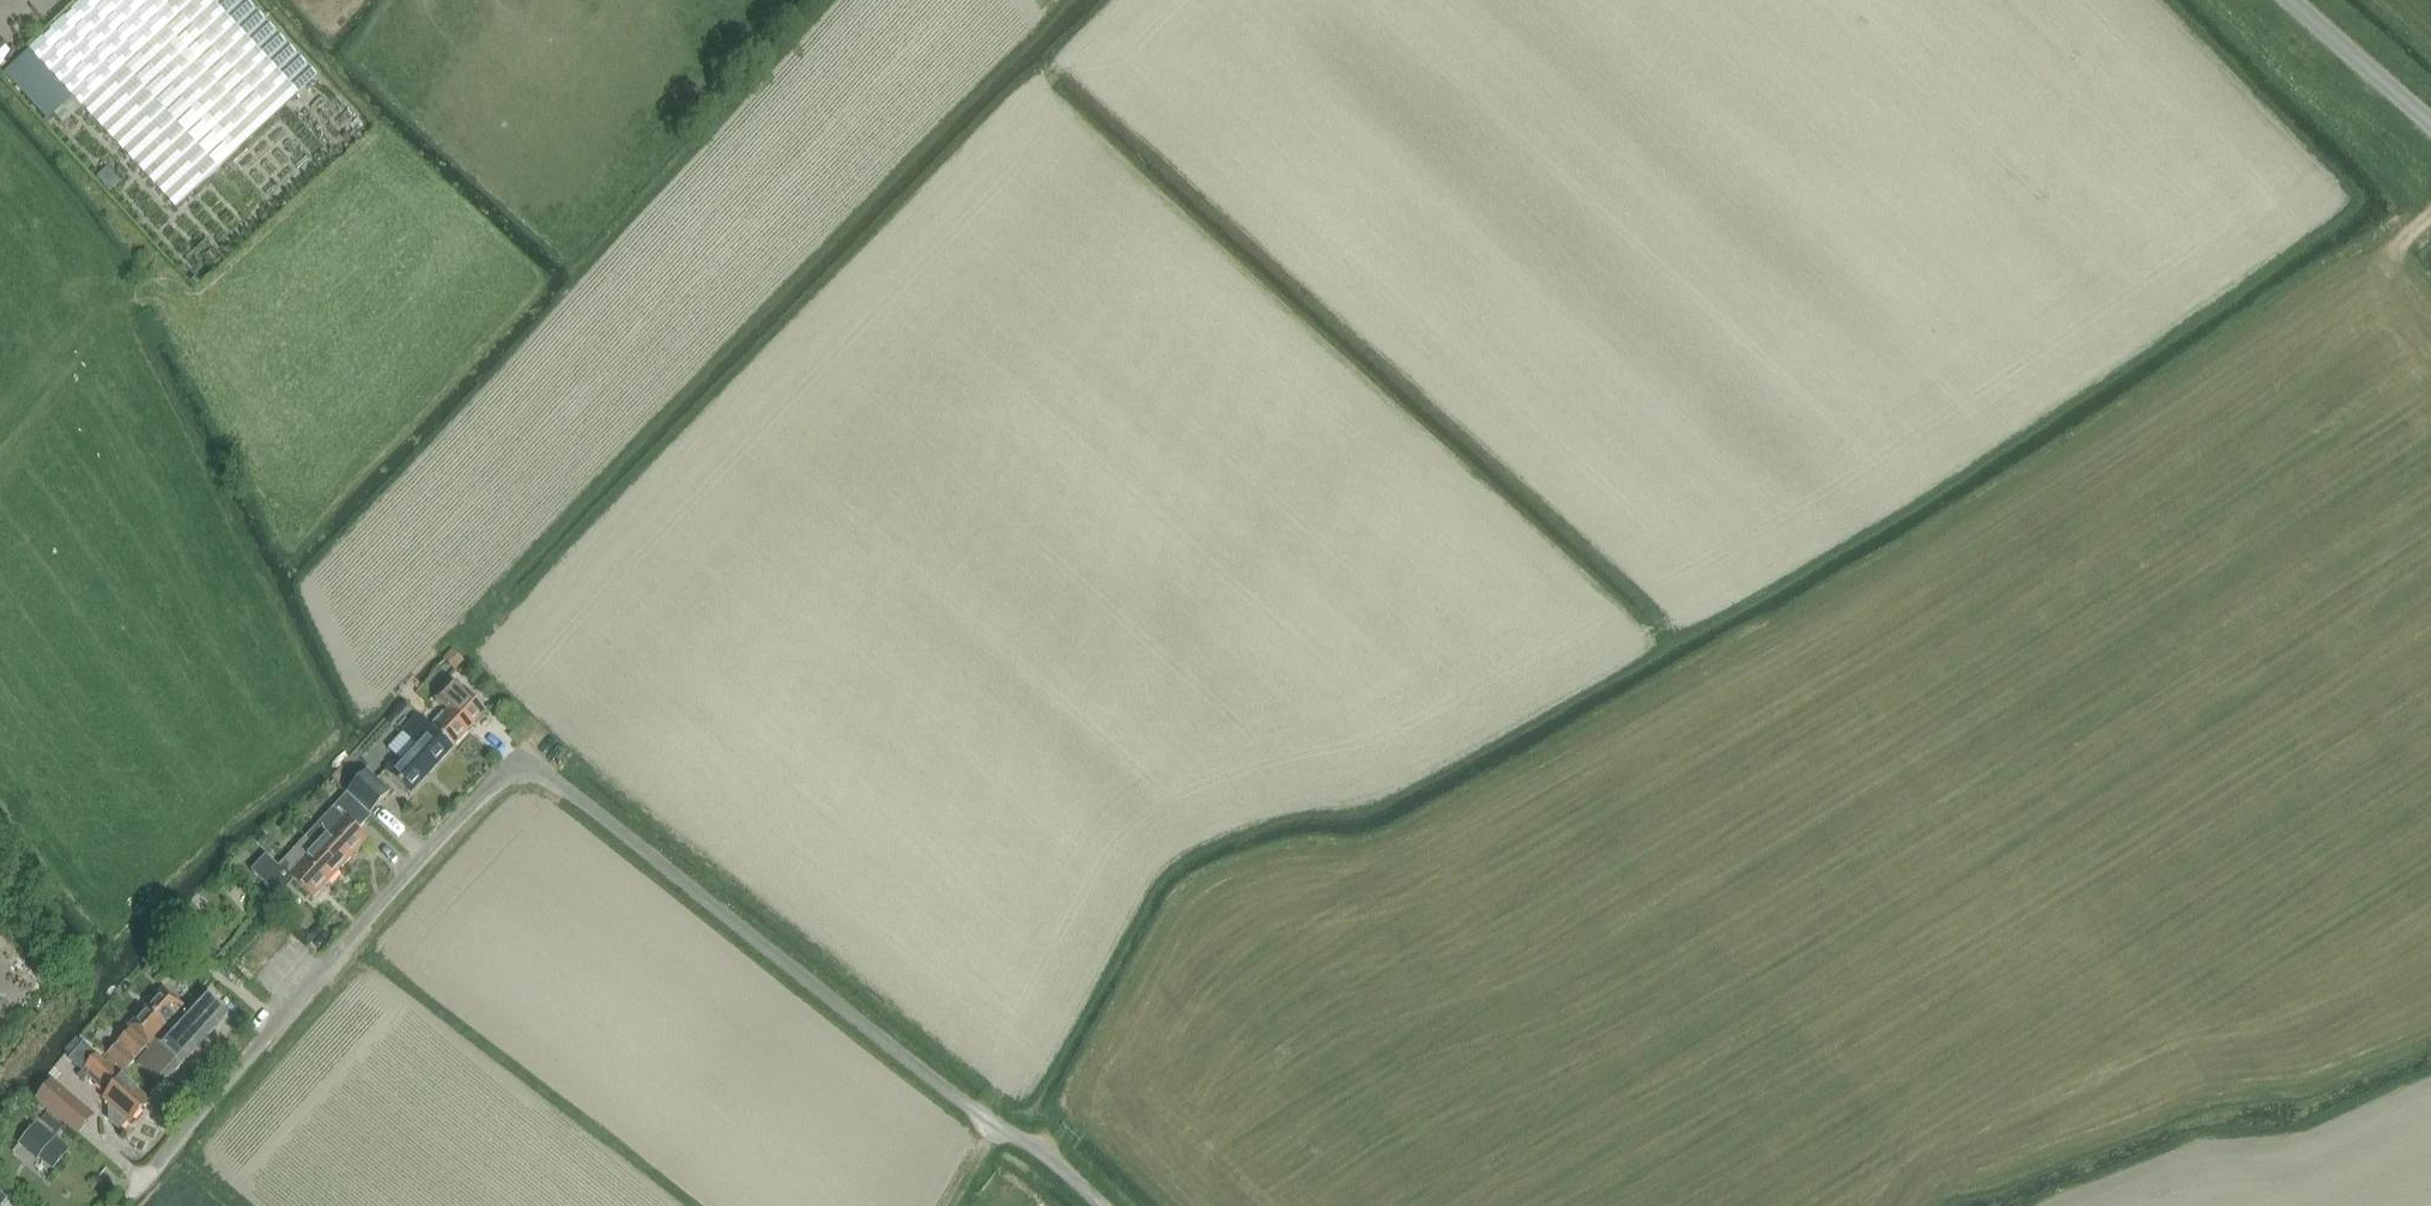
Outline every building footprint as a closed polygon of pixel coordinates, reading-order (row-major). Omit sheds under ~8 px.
[(57,26),(29,51),(82,109),(82,108),(176,209),(290,104),(297,98),(318,79),(245,0),(85,0),(57,26)] [(462,662),(450,651),(441,660),(452,672),(462,662)] [(476,725),(487,713),(453,682),(436,700),(449,712),(433,729),(454,748),(476,725)] [(454,748),(433,729),(420,718),(409,730),(421,742),(417,746),(402,762),(398,758),(385,772),(410,795),(454,748)] [(403,733),(388,750),(398,758),(402,762),(417,746),(403,733)] [(347,795),(370,816),(391,793),(367,771),(346,794),(347,795)] [(368,840),(358,831),(371,817),(370,816),(347,795),(306,838),(340,870),(368,840)] [(313,900),(340,870),(306,838),(278,868),(266,856),(251,872),(279,898),(294,882),(313,900)] [(155,1040),(168,1025),(183,1009),(163,990),(129,1028),(131,1030),(107,1057),(124,1073),(146,1050),(155,1041),(155,1040)] [(182,1065),(228,1015),(204,993),(158,1043),(155,1041),(146,1050),(149,1053),(137,1065),(162,1087),(182,1065)] [(103,1094),(108,1095),(104,1100),(106,1103),(106,1122),(118,1133),(128,1121),(130,1123),(149,1101),(104,1063),(84,1044),(69,1061),(82,1072),(78,1077),(84,1082),(87,1078),(96,1085),(96,1087),(103,1094)] [(93,1116),(50,1080),(33,1101),(75,1137),(93,1116)] [(63,1127),(47,1114),(41,1121),(57,1134),(63,1127)] [(26,1135),(46,1152),(54,1142),(34,1126),(26,1135)] [(46,1152),(39,1159),(53,1171),(70,1150),(57,1139),(54,1142),(46,1152)]
